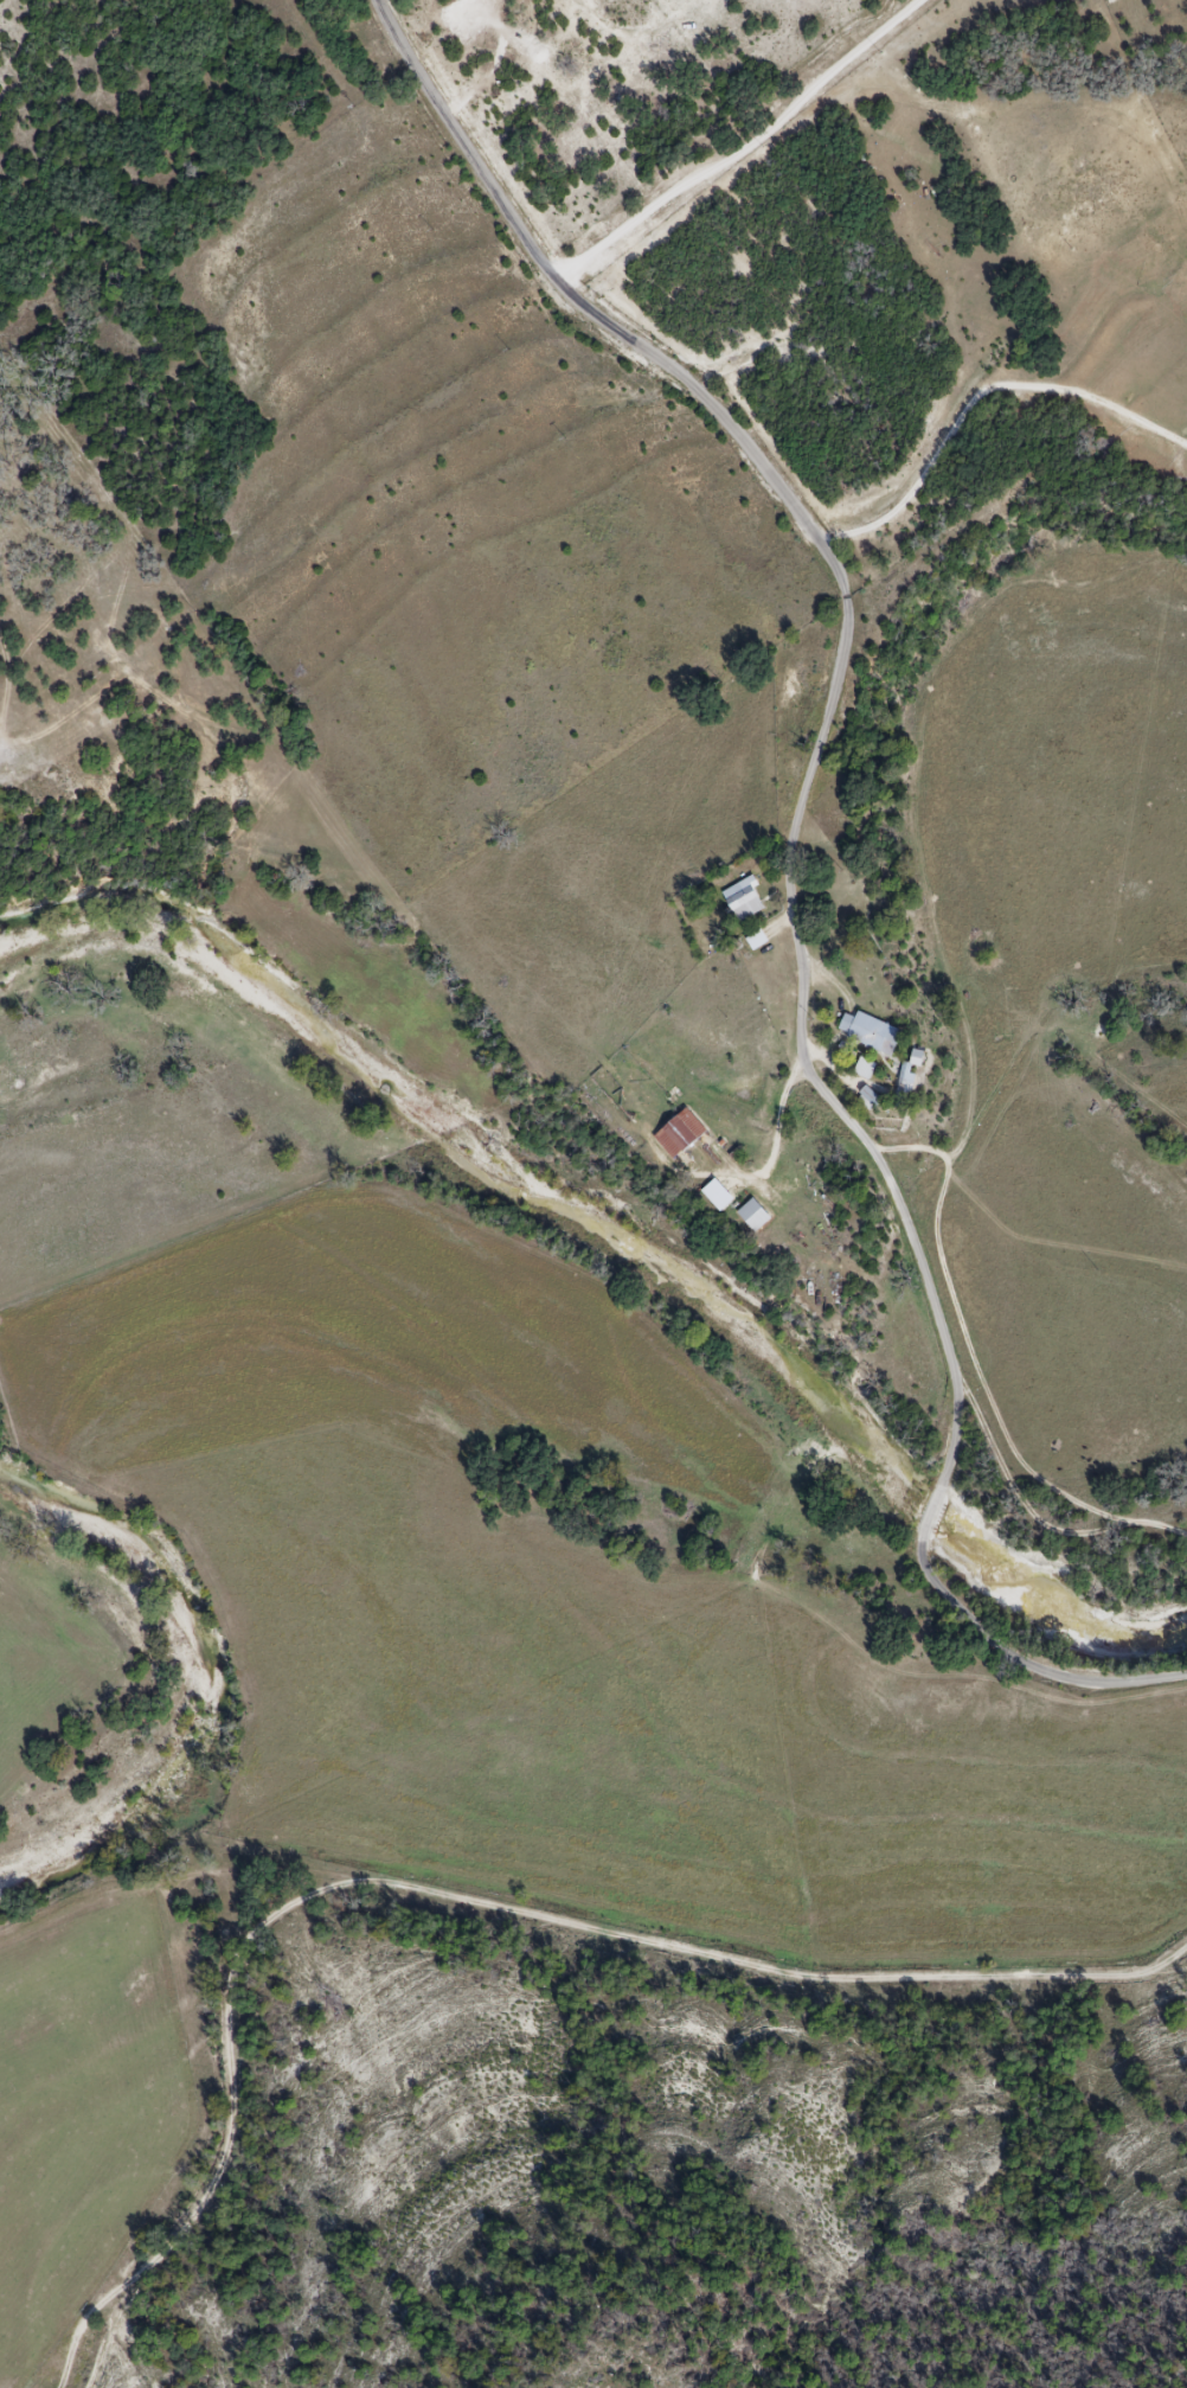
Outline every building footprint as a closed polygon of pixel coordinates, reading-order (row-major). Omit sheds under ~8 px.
[(750,879),(722,894),(738,925),(766,910),(750,879)] [(855,1018),(844,1015),(837,1034),(894,1055),(903,1030),(857,1013),(855,1018)] [(875,1064),(860,1059),(854,1074),(868,1080),(875,1064)] [(675,1161),(706,1130),(684,1107),(653,1138),(675,1161)] [(771,1218),(752,1198),(736,1213),(755,1233),(771,1218)]
